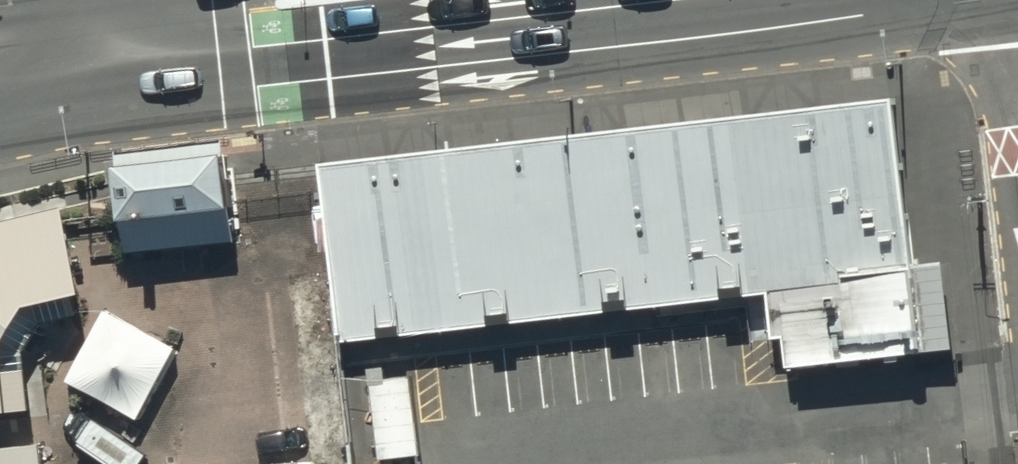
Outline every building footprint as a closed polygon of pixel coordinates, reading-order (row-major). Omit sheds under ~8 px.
[(893,92),(321,157),(340,339),(783,288),(791,365),(924,348),(893,92)] [(123,252),(235,239),(227,170),(115,183),(123,252)] [(63,202),(0,217),(0,405),(10,404),(2,340),(27,299),(81,287),(63,202)] [(174,344),(101,306),(64,379),(137,416),(174,344)] [(41,440),(0,444),(0,463),(44,463),(41,440)]
